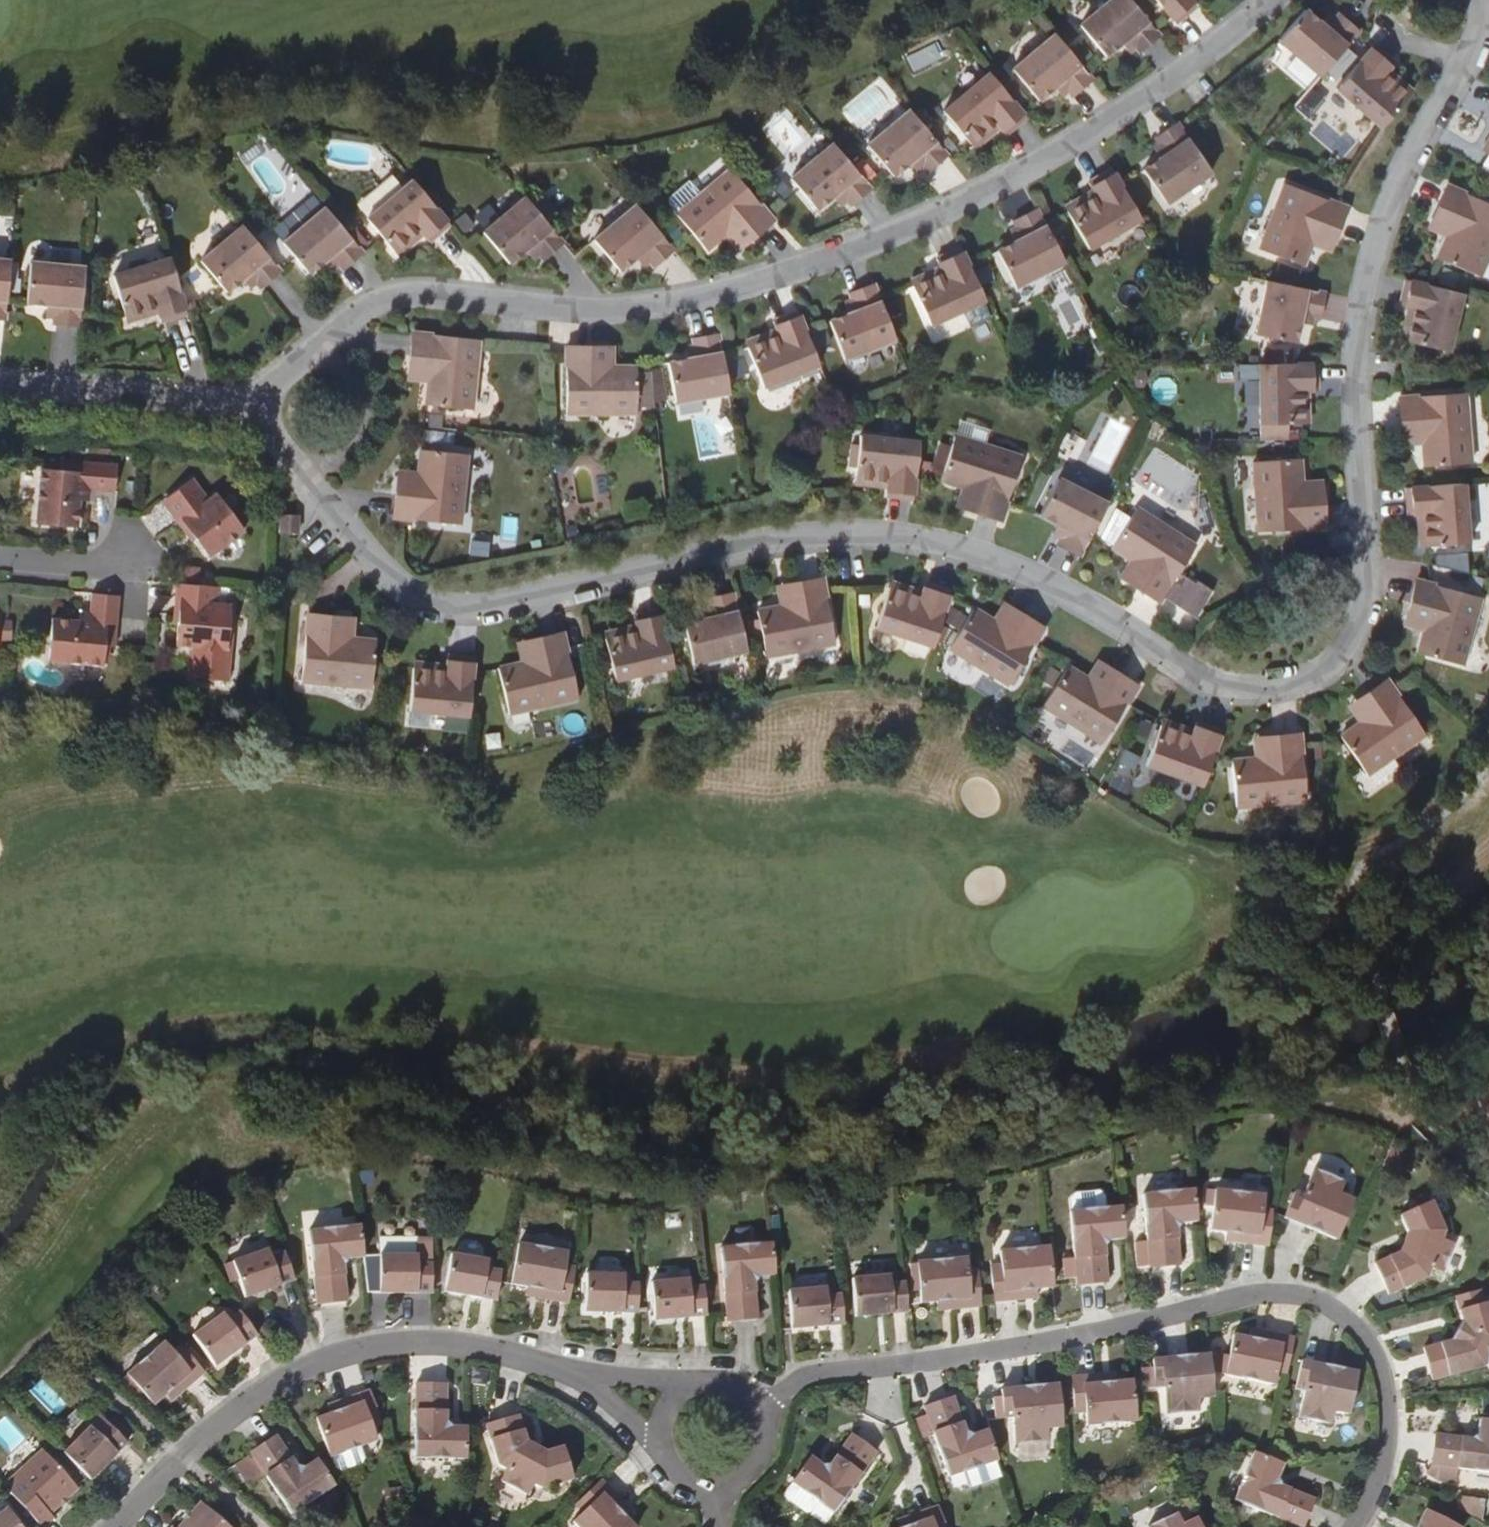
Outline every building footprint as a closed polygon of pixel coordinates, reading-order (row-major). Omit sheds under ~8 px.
[(1130,0),(1108,0),(1079,24),(1105,55),(1121,42),(1127,37),(1135,48),(1138,51),(1158,34),(1130,0)] [(1192,0),(1157,0),(1176,22),(1196,5),(1192,0)] [(1305,10),(1279,40),(1321,76),(1360,30),(1340,13),(1336,17),(1327,27),(1321,22),(1306,9),(1305,10)] [(1330,12),(1321,22),(1327,27),(1336,17),(1330,12)] [(1085,71),(1053,33),(1011,68),(1037,98),(1052,86),(1058,80),(1066,90),(1070,95),(1090,78),(1085,71)] [(1129,53),(1135,48),(1127,37),(1121,42),(1129,53)] [(1382,127),(1408,97),(1410,95),(1385,74),(1391,67),(1396,62),(1375,44),(1369,49),(1336,87),(1382,127)] [(1415,89),(1391,67),(1385,74),(1410,95),(1415,89)] [(1021,112),(988,73),(942,112),(965,139),(969,143),(994,123),(998,128),(1004,134),(1025,117),(1021,112)] [(1060,95),(1066,90),(1058,80),(1052,86),(1060,95)] [(867,140),(899,115),(875,84),(843,109),(867,140)] [(946,154),(907,109),(866,143),(889,171),(892,175),(907,162),(914,156),(922,166),(926,171),(946,154)] [(1156,138),(1159,142),(1166,152),(1160,157),(1144,169),(1166,202),(1211,172),(1178,122),(1156,138)] [(974,149),(998,128),(994,123),(969,143),(974,149)] [(869,188),(830,142),(790,177),(798,187),(816,208),(831,195),(838,189),(846,198),(851,204),(869,188)] [(1153,147),(1160,157),(1166,152),(1159,142),(1153,147)] [(916,171),(922,166),(914,156),(907,162),(916,171)] [(706,248),(723,234),(732,226),(745,242),(772,218),(729,167),(676,212),(691,231),(706,248)] [(1096,196),(1068,213),(1088,248),(1132,223),(1140,218),(1132,204),(1120,183),(1111,169),(1088,182),(1091,189),(1096,196)] [(449,222),(412,179),(367,218),(382,236),(393,250),(419,229),(424,235),(428,240),(449,222)] [(680,207),(700,189),(691,179),(671,197),(680,207)] [(1304,267),(1312,246),(1317,236),(1335,243),(1348,209),(1287,185),(1262,251),(1304,267)] [(1446,237),(1437,258),(1480,276),(1488,256),(1488,204),(1448,186),(1433,219),(1451,227),(1446,237)] [(839,205),(846,198),(838,189),(831,195),(839,205)] [(1064,205),(1068,213),(1096,196),(1091,189),(1064,205)] [(562,241),(524,196),(483,230),(509,261),(524,249),(530,243),(538,252),(542,257),(562,241)] [(672,248),(634,203),(593,238),(619,269),(633,257),(640,250),(649,260),(652,264),(672,248)] [(363,252),(325,206),(282,242),(308,273),(324,260),(330,254),(338,264),(343,269),(363,252)] [(1045,226),(1037,209),(1015,220),(1017,226),(1023,237),(1016,240),(998,250),(1016,286),(1064,262),(1045,226)] [(1428,229),(1446,237),(1451,227),(1433,219),(1428,229)] [(280,270),(242,225),(199,261),(225,291),(241,278),(248,273),(255,282),(260,287),(280,270)] [(736,249),(745,242),(732,226),(723,234),(736,249)] [(1009,230),(1016,240),(1023,237),(1017,226),(1009,230)] [(399,256),(424,235),(419,229),(393,250),(399,256)] [(1331,254),(1335,243),(1317,236),(1312,246),(1331,254)] [(532,258),(538,252),(530,243),(524,249),(532,258)] [(969,265),(961,247),(937,258),(940,265),(943,273),(915,287),(932,324),(985,300),(969,265)] [(642,266),(649,260),(640,250),(633,257),(642,266)] [(332,269),(338,264),(330,254),(324,260),(332,269)] [(182,304),(168,259),(110,277),(122,316),(153,307),(156,314),(158,323),(185,314),(182,304)] [(80,312),(83,266),(27,262),(24,302),(43,305),(53,305),(52,318),(51,324),(79,326),(80,312)] [(911,279),(915,287),(943,273),(940,265),(911,279)] [(249,287),(255,282),(248,273),(241,278),(249,287)] [(1463,294),(1407,280),(1401,305),(1409,308),(1416,309),(1409,342),(1448,351),(1463,294)] [(1303,288),(1267,281),(1256,335),(1295,343),(1299,324),(1301,316),(1313,318),(1319,319),(1325,293),(1303,288)] [(878,294),(874,282),(850,292),(852,298),(856,310),(849,313),(830,320),(844,357),(894,337),(878,294)] [(844,300),(849,313),(856,310),(852,298),(844,300)] [(42,316),(52,318),(53,305),(43,305),(42,316)] [(125,324),(156,314),(153,307),(122,316),(125,324)] [(1401,340),(1409,342),(1416,309),(1409,308),(1401,340)] [(805,330),(799,313),(774,323),(776,330),(780,338),(750,349),(764,389),(820,367),(805,330)] [(1311,326),(1313,318),(1301,316),(1299,324),(1311,326)] [(746,342),(750,349),(780,338),(776,330),(746,342)] [(480,340),(413,333),(410,370),(429,373),(429,382),(427,406),(473,410),(480,340)] [(722,352),(719,334),(693,339),(694,345),(696,358),(689,359),(668,364),(676,404),(729,394),(722,352)] [(602,366),(602,345),(566,346),(567,413),(636,412),(636,365),(613,366),(602,366)] [(614,345),(602,345),(602,366),(613,366),(614,345)] [(686,346),(689,359),(696,358),(694,345),(686,346)] [(1258,408),(1257,362),(1240,362),(1241,408),(1258,408)] [(1296,365),(1259,365),(1260,424),(1302,424),(1301,392),(1308,392),(1316,392),(1316,364),(1296,365)] [(642,404),(665,402),(661,368),(639,371),(642,404)] [(408,381),(429,382),(429,373),(410,370),(408,381)] [(1422,434),(1422,445),(1424,467),(1470,463),(1465,394),(1407,399),(1399,399),(1403,435),(1422,434)] [(961,420),(959,432),(987,437),(990,425),(961,420)] [(1403,447),(1422,445),(1422,434),(1403,435),(1403,447)] [(916,476),(920,441),(862,435),(857,476),(889,480),(888,488),(887,495),(914,498),(916,476)] [(941,479),(963,487),(973,490),(967,509),(1002,520),(1007,504),(1023,456),(956,435),(941,479)] [(422,451),(420,472),(419,483),(399,481),(395,518),(405,519),(461,524),(469,455),(422,451)] [(76,522),(78,496),(79,486),(87,487),(113,489),(116,461),(60,456),(59,460),(59,465),(41,464),(38,464),(33,517),(76,522)] [(1316,529),(1324,528),(1322,492),(1303,494),(1303,483),(1301,460),(1255,463),(1258,532),(1316,529)] [(400,470),(399,481),(419,483),(420,472),(400,470)] [(165,496),(196,536),(211,555),(244,530),(216,493),(209,499),(191,475),(165,496)] [(855,483),(888,488),(889,480),(857,476),(855,483)] [(1091,535),(1108,502),(1059,478),(1041,514),(1059,523),(1066,526),(1061,538),(1058,544),(1081,555),(1091,535)] [(1322,482),(1303,483),(1303,494),(1322,492),(1322,482)] [(1426,487),(1405,489),(1408,516),(1416,515),(1424,515),(1427,547),(1469,544),(1464,484),(1426,487)] [(86,497),(87,487),(79,486),(78,496),(86,497)] [(957,505),(967,509),(973,490),(963,487),(957,505)] [(191,539),(196,536),(165,496),(161,499),(191,539)] [(1113,548),(1131,559),(1140,566),(1130,583),(1161,601),(1196,546),(1138,508),(1113,548)] [(295,534),(296,516),(280,515),(280,533),(295,534)] [(1419,548),(1427,547),(1424,515),(1416,515),(1419,548)] [(1053,534),(1061,538),(1066,526),(1059,523),(1053,534)] [(1120,577),(1130,583),(1140,566),(1131,559),(1120,577)] [(791,605),(781,607),(759,611),(767,656),(835,644),(824,579),(788,586),(791,605)] [(894,581),(892,588),(922,597),(924,591),(894,581)] [(1425,622),(1422,632),(1417,653),(1461,666),(1479,598),(1415,581),(1406,616),(1425,622)] [(181,584),(175,583),(171,623),(178,623),(181,584)] [(948,602),(951,591),(927,583),(924,591),(922,597),(892,588),(878,627),(933,646),(948,602)] [(218,586),(181,584),(178,623),(176,645),(190,647),(198,647),(196,678),(229,681),(231,650),(225,649),(226,634),(229,604),(216,603),(218,586)] [(777,588),(781,607),(791,605),(788,586),(777,588)] [(118,595),(90,592),(89,612),(88,621),(74,621),(50,619),(47,661),(101,665),(101,661),(103,646),(109,647),(114,647),(116,617),(118,595)] [(738,616),(732,593),(708,599),(709,605),(712,618),(704,619),(684,624),(694,663),(746,652),(738,616)] [(1005,602),(995,620),(1005,625),(1015,608),(1005,602)] [(700,607),(704,619),(712,618),(709,605),(700,607)] [(1005,625),(995,620),(977,608),(953,647),(1011,683),(1046,627),(1015,608),(1005,625)] [(673,668),(659,610),(633,616),(635,625),(636,632),(605,640),(615,681),(673,668)] [(76,611),(74,621),(88,621),(89,612),(76,611)] [(342,635),(344,615),(307,612),(301,678),(370,684),(375,637),(353,636),(342,635)] [(355,616),(344,615),(342,635),(353,636),(355,616)] [(1403,627),(1422,632),(1425,622),(1406,616),(1403,627)] [(604,632),(605,640),(636,632),(635,625),(604,632)] [(532,659),(521,662),(500,667),(510,712),(578,696),(563,632),(528,641),(532,659)] [(517,644),(521,662),(532,659),(528,641),(517,644)] [(187,677),(196,678),(198,647),(190,647),(187,677)] [(474,672),(475,657),(448,655),(447,662),(447,671),(414,668),(410,710),(469,714),(474,672)] [(414,660),(414,668),(447,671),(447,662),(414,660)] [(1098,661),(1088,677),(1097,683),(1108,667),(1098,661)] [(1097,683),(1088,677),(1069,666),(1045,704),(1104,741),(1139,686),(1108,667),(1097,683)] [(1369,718),(1359,725),(1342,738),(1368,775),(1425,734),(1387,680),(1358,701),(1369,718)] [(1348,708),(1359,725),(1369,718),(1358,701),(1348,708)] [(445,727),(469,728),(469,716),(446,714),(445,727)] [(1164,719),(1161,725),(1192,736),(1194,730),(1164,719)] [(1203,786),(1222,730),(1197,722),(1194,730),(1192,736),(1161,725),(1146,765),(1203,786)] [(1265,757),(1255,758),(1233,761),(1237,807),(1306,799),(1300,734),(1263,738),(1265,757)] [(1252,739),(1255,758),(1265,757),(1263,738),(1252,739)] [(1337,1237),(1353,1199),(1338,1193),(1343,1181),(1313,1168),(1304,1192),(1296,1188),(1285,1216),(1309,1226),(1312,1219),(1324,1224),(1321,1231),(1337,1237)] [(1193,1189),(1143,1193),(1149,1265),(1180,1262),(1177,1226),(1183,1219),(1196,1218),(1193,1189)] [(1268,1248),(1272,1212),(1262,1210),(1263,1196),(1216,1191),(1211,1232),(1228,1234),(1238,1236),(1238,1245),(1268,1248)] [(1075,1275),(1076,1283),(1108,1280),(1105,1244),(1109,1238),(1123,1237),(1120,1205),(1106,1206),(1104,1192),(1071,1195),(1072,1210),(1069,1210),(1073,1256),(1062,1257),(1064,1276),(1075,1275)] [(1445,1228),(1432,1199),(1401,1215),(1411,1235),(1408,1247),(1377,1263),(1392,1293),(1431,1274),(1434,1265),(1445,1269),(1454,1241),(1443,1237),(1445,1228)] [(1309,1226),(1321,1231),(1324,1224),(1312,1219),(1309,1226)] [(307,1231),(315,1304),(346,1301),(342,1264),(347,1258),(362,1257),(358,1226),(307,1231)] [(1227,1244),(1238,1245),(1238,1236),(1228,1234),(1227,1244)] [(379,1255),(379,1294),(432,1294),(432,1244),(416,1245),(416,1255),(379,1255)] [(519,1245),(511,1286),(527,1289),(538,1291),(536,1300),(567,1305),(573,1269),(563,1267),(565,1254),(519,1245)] [(1047,1245),(1000,1250),(1001,1262),(990,1263),(994,1301),(1025,1298),(1024,1289),(1036,1287),(1051,1286),(1047,1245)] [(718,1251),(725,1323),(755,1321),(752,1282),(757,1278),(772,1277),(769,1246),(718,1251)] [(231,1262),(245,1298),(294,1280),(284,1252),(270,1257),(267,1249),(231,1262)] [(451,1255),(444,1293),(495,1302),(500,1273),(486,1271),(488,1262),(451,1255)] [(916,1262),(909,1262),(911,1282),(918,1282),(919,1288),(920,1301),(937,1299),(948,1298),(949,1308),(979,1305),(975,1268),(965,1269),(964,1256),(916,1260),(916,1262)] [(583,1274),(582,1312),(634,1313),(635,1283),(621,1283),(621,1275),(583,1274)] [(852,1279),(855,1318),(907,1314),(905,1284),(890,1285),(889,1276),(852,1279)] [(648,1282),(652,1321),(704,1316),(701,1285),(686,1286),(686,1279),(648,1282)] [(1037,1297),(1036,1287),(1024,1289),(1025,1298),(1037,1297)] [(538,1291),(527,1289),(526,1298),(536,1300),(538,1291)] [(786,1293),(790,1332),(843,1326),(839,1296),(825,1298),(824,1289),(786,1293)] [(1459,1299),(1466,1323),(1458,1339),(1426,1348),(1435,1380),(1487,1366),(1488,1363),(1488,1305),(1487,1305),(1483,1292),(1459,1299)] [(938,1309),(949,1308),(948,1298),(937,1299),(938,1309)] [(192,1337),(215,1369),(257,1338),(240,1314),(228,1322),(222,1315),(192,1337)] [(1254,1328),(1252,1336),(1264,1339),(1266,1330),(1254,1328)] [(1287,1373),(1294,1336),(1266,1330),(1264,1339),(1252,1336),(1236,1334),(1231,1355),(1227,1372),(1227,1374),(1274,1384),(1276,1371),(1287,1373)] [(127,1373),(122,1378),(138,1396),(143,1391),(154,1403),(165,1393),(174,1385),(181,1392),(204,1371),(179,1344),(171,1351),(161,1341),(126,1373),(127,1373)] [(1155,1386),(1162,1387),(1165,1411),(1197,1408),(1196,1396),(1212,1395),(1208,1353),(1191,1354),(1178,1355),(1152,1358),(1153,1366),(1143,1367),(1144,1380),(1154,1379),(1155,1386)] [(1221,1371),(1227,1372),(1231,1355),(1225,1355),(1221,1371)] [(1327,1374),(1329,1366),(1302,1360),(1296,1389),(1305,1391),(1300,1415),(1331,1422),(1334,1409),(1350,1413),(1358,1372),(1341,1368),(1339,1377),(1327,1374)] [(1341,1368),(1329,1366),(1327,1374),(1339,1377),(1341,1368)] [(1114,1371),(1104,1373),(1104,1383),(1115,1381),(1114,1371)] [(1135,1420),(1131,1380),(1115,1381),(1104,1383),(1104,1373),(1073,1376),(1076,1411),(1086,1411),(1087,1425),(1135,1420)] [(1155,1386),(1154,1379),(1144,1380),(1145,1387),(1155,1386)] [(172,1400),(181,1392),(174,1385),(165,1393),(172,1400)] [(470,1460),(470,1430),(455,1430),(449,1423),(448,1388),(418,1388),(419,1460),(470,1460)] [(1061,1428),(1057,1389),(1040,1391),(1040,1398),(1028,1399),(1026,1391),(1002,1394),(1004,1422),(1012,1422),(1015,1446),(1047,1443),(1046,1430),(1061,1428)] [(384,1425),(370,1390),(341,1401),(346,1410),(334,1415),(320,1421),(334,1459),(336,1458),(363,1447),(379,1441),(374,1428),(384,1425)] [(331,1405),(334,1415),(346,1410),(341,1401),(331,1405)] [(929,1419),(920,1423),(926,1442),(936,1439),(950,1479),(963,1475),(968,1487),(974,1490),(1003,1481),(997,1463),(987,1436),(975,1439),(966,1434),(955,1401),(926,1412),(929,1419)] [(577,1482),(569,1449),(545,1455),(535,1449),(526,1416),(493,1424),(504,1467),(512,1471),(505,1483),(531,1496),(538,1485),(546,1490),(577,1482)] [(109,1418),(104,1423),(109,1428),(114,1423),(109,1418)] [(64,1456),(90,1482),(126,1445),(124,1443),(129,1437),(114,1423),(109,1428),(104,1423),(100,1420),(64,1456)] [(1480,1420),(1478,1435),(1474,1439),(1435,1434),(1431,1465),(1488,1472),(1488,1422),(1480,1420)] [(810,1458),(790,1483),(783,1493),(784,1498),(804,1512),(809,1511),(816,1501),(833,1513),(875,1453),(851,1435),(830,1464),(820,1466),(810,1458)] [(336,1484),(319,1460),(308,1468),(297,1464),(279,1436),(253,1454),(254,1455),(239,1466),(253,1486),(268,1476),(294,1514),(336,1484)] [(368,1460),(363,1447),(336,1458),(340,1470),(346,1473),(366,1465),(368,1460)] [(1281,1463),(1269,1458),(1252,1452),(1233,1501),(1301,1526),(1312,1499),(1278,1484),(1275,1477),(1281,1463)] [(40,1526),(48,1526),(54,1522),(50,1518),(79,1492),(46,1458),(8,1493),(40,1526)] [(577,1508),(584,1516),(574,1525),(576,1526),(635,1526),(625,1518),(618,1510),(624,1503),(602,1481),(577,1508)] [(204,1502),(183,1526),(233,1526),(204,1502)] [(632,1511),(624,1503),(618,1510),(625,1518),(632,1511)] [(937,1506),(910,1516),(913,1523),(903,1526),(945,1526),(937,1506)] [(1196,1517),(1181,1524),(1175,1512),(1146,1526),(1201,1526),(1196,1517)] [(1424,1512),(1417,1526),(1458,1526),(1424,1512)] [(7,1513),(0,1518),(0,1526),(18,1526),(7,1513)] [(902,1526),(903,1526),(913,1523),(910,1516),(899,1519),(902,1526)]
